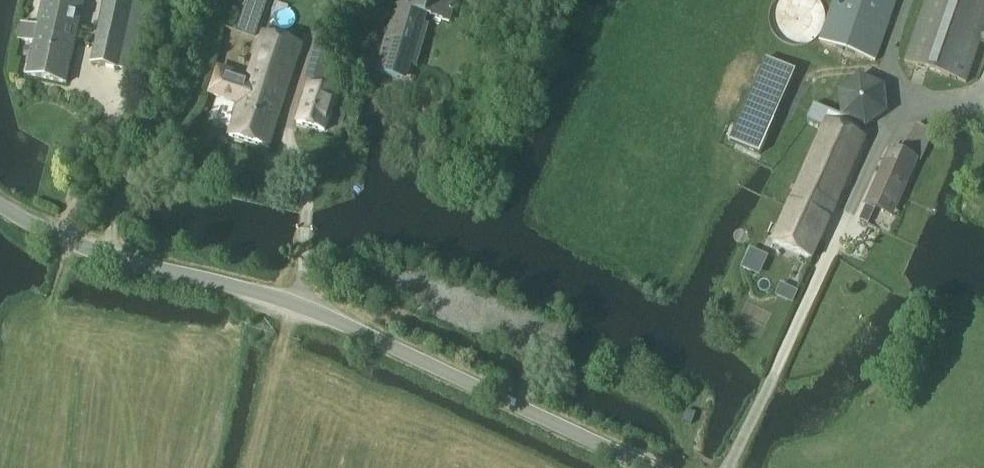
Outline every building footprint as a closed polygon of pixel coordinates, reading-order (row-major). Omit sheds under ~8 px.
[(39,29),(23,25),(19,42),(35,45),(28,78),(67,86),(86,0),(45,0),(39,29)] [(151,0),(106,0),(92,64),(135,74),(151,0)] [(376,73),(398,80),(405,56),(414,59),(426,17),(449,23),(456,0),(455,0),(397,0),(376,73)] [(825,17),(824,11),(823,6),(820,1),(819,0),(774,0),(773,2),(770,7),(769,12),(768,17),(769,23),(770,28),(773,33),(777,37),(781,41),(786,43),(791,45),(797,45),(802,45),(808,43),(813,40),(817,37),(820,32),(823,27),(824,22),(825,17)] [(873,62),(896,0),(834,0),(819,42),(873,62)] [(983,31),(983,0),(926,0),(903,63),(964,85),(983,31)] [(246,11),(238,33),(254,39),(261,16),(246,11)] [(269,151),(302,46),(263,34),(248,79),(227,71),(225,77),(217,75),(211,95),(240,105),(230,138),(269,151)] [(885,114),(882,89),(859,78),(839,93),(841,118),(864,128),(885,114)] [(326,133),(337,95),(309,87),(298,125),(326,133)] [(828,122),(832,113),(815,105),(808,122),(823,129),(772,243),(811,261),(866,140),(828,122)] [(868,226),(876,207),(893,214),(916,162),(890,150),(858,222),(868,226)]
